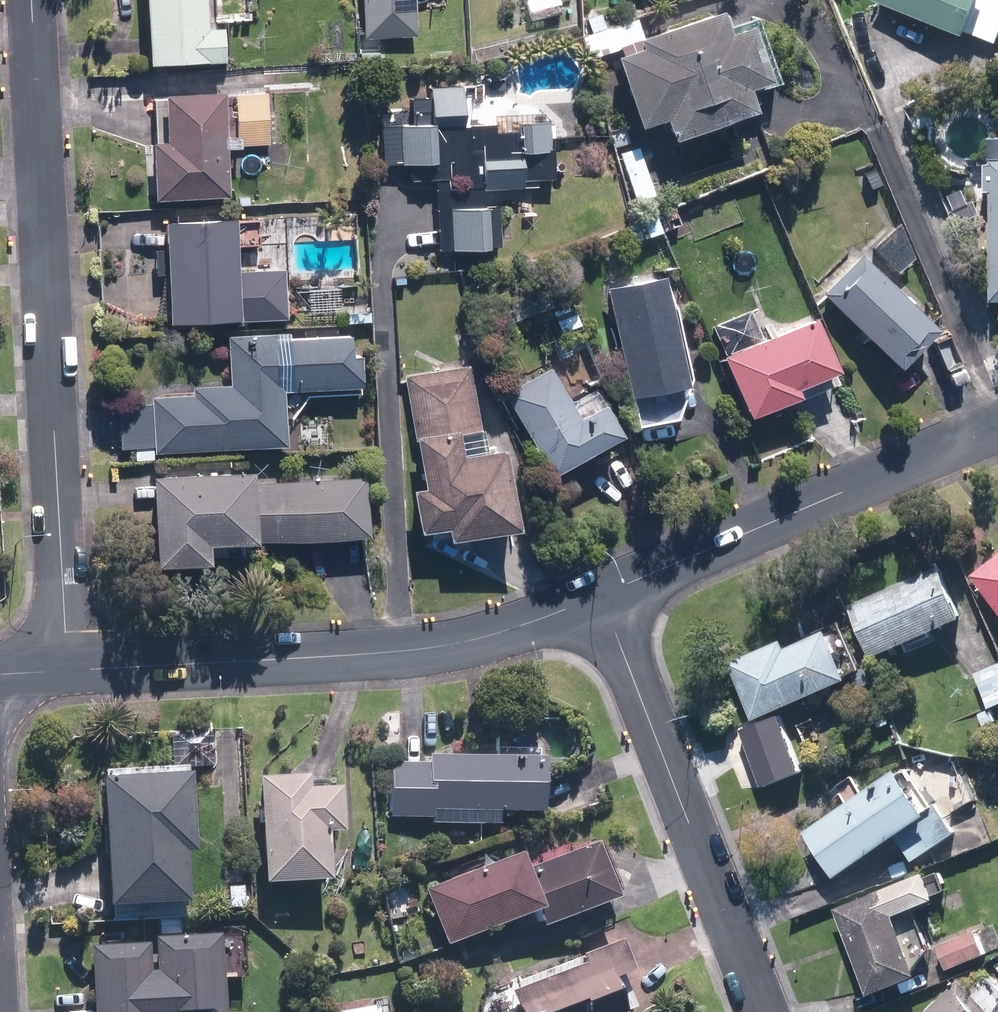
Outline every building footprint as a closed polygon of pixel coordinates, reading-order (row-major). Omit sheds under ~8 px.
[(143,65),(217,61),(214,29),(199,29),(197,0),(139,0),(143,65)] [(361,39),(414,36),(413,14),(422,10),(429,6),(437,1),(438,0),(359,0),(361,39)] [(531,21),(560,14),(556,0),(536,0),(526,3),(531,21)] [(997,45),(997,0),(874,0),(873,2),(966,39),(968,33),(997,45)] [(656,119),(664,141),(745,112),(737,89),(759,82),(739,27),(718,34),(710,11),(639,37),(632,18),(579,37),(587,59),(616,50),(617,53),(606,58),(630,128),(656,119)] [(358,53),(359,65),(378,64),(378,53),(358,53)] [(377,126),(379,166),(405,164),(406,181),(432,180),(435,250),(495,247),(494,207),(479,207),(479,189),(517,188),(517,180),(549,179),(547,150),(543,150),(542,122),(515,123),(516,133),(490,134),(489,126),(458,127),(456,88),(424,88),(425,99),(409,99),(409,125),(377,126)] [(146,144),(149,201),(223,197),(221,150),(235,150),(235,146),(265,144),(263,95),(231,95),(233,138),(220,138),(218,92),(159,95),(161,144),(146,144)] [(610,132),(614,146),(626,143),(622,128),(610,132)] [(618,152),(633,202),(651,196),(635,147),(618,152)] [(991,307),(997,307),(997,163),(993,163),(994,197),(989,197),(991,307)] [(862,174),(868,188),(881,183),(875,169),(862,174)] [(953,212),(960,226),(980,216),(973,203),(969,205),(962,192),(949,198),(956,211),(953,212)] [(655,216),(661,231),(677,224),(671,210),(655,216)] [(626,225),(633,241),(657,232),(651,216),(626,225)] [(157,223),(163,325),(282,318),(279,270),(233,273),(230,218),(157,223)] [(870,249),(892,272),(909,256),(894,225),(870,249)] [(818,294),(891,370),(931,332),(857,256),(818,294)] [(602,288),(624,397),(680,386),(657,276),(602,288)] [(717,357),(743,418),(792,397),(788,388),(830,370),(808,319),(717,357)] [(130,449),(131,461),(150,461),(150,454),(281,449),(279,392),(356,388),(354,356),(345,356),(345,336),(285,339),(285,334),(223,336),(225,386),(188,388),(188,394),(146,396),(147,405),(115,406),(116,449),(130,449)] [(439,530),(440,540),(508,530),(495,450),(469,454),(465,431),(474,430),(464,365),(402,374),(411,437),(409,437),(417,489),(406,491),(412,534),(439,530)] [(498,393),(544,477),(614,438),(589,392),(565,405),(544,368),(498,393)] [(144,476),(148,568),(201,565),(200,544),(363,536),(361,479),(242,484),(241,472),(144,476)] [(997,613),(997,557),(971,578),(997,613)] [(849,609),(871,660),(961,620),(939,569),(849,609)] [(725,663),(749,721),(843,682),(822,631),(781,648),(778,641),(725,663)] [(987,710),(997,705),(997,666),(973,676),(987,710)] [(978,714),(982,727),(994,723),(991,711),(978,714)] [(798,772),(776,718),(736,734),(759,788),(798,772)] [(428,825),(494,828),(494,814),(534,816),(537,762),(426,757),(426,767),(389,765),(386,818),(428,820),(428,825)] [(96,781),(102,909),(181,905),(179,856),(187,855),(183,768),(173,768),(174,777),(157,778),(156,769),(111,771),(111,780),(96,781)] [(804,833),(836,881),(897,839),(912,862),(953,834),(935,808),(924,815),(896,773),(804,833)] [(253,780),(258,887),(323,884),(320,837),(335,836),(333,790),(301,792),(300,777),(253,780)] [(432,888),(453,943),(544,909),(550,926),(622,898),(600,840),(531,866),(526,853),(432,888)] [(833,911),(867,999),(917,980),(894,919),(936,902),(925,875),(833,911)] [(225,889),(226,910),(241,909),(241,889),(225,889)] [(937,947),(946,970),(984,956),(975,932),(937,947)] [(89,1011),(216,1011),(215,936),(151,938),(151,973),(146,974),(145,946),(87,947),(89,1011)] [(603,982),(625,974),(625,972),(614,945),(577,960),(580,969),(510,995),(517,1011),(615,1011),(603,982)] [(987,978),(971,992),(963,983),(931,1011),(997,1011),(997,990),(987,978)]
